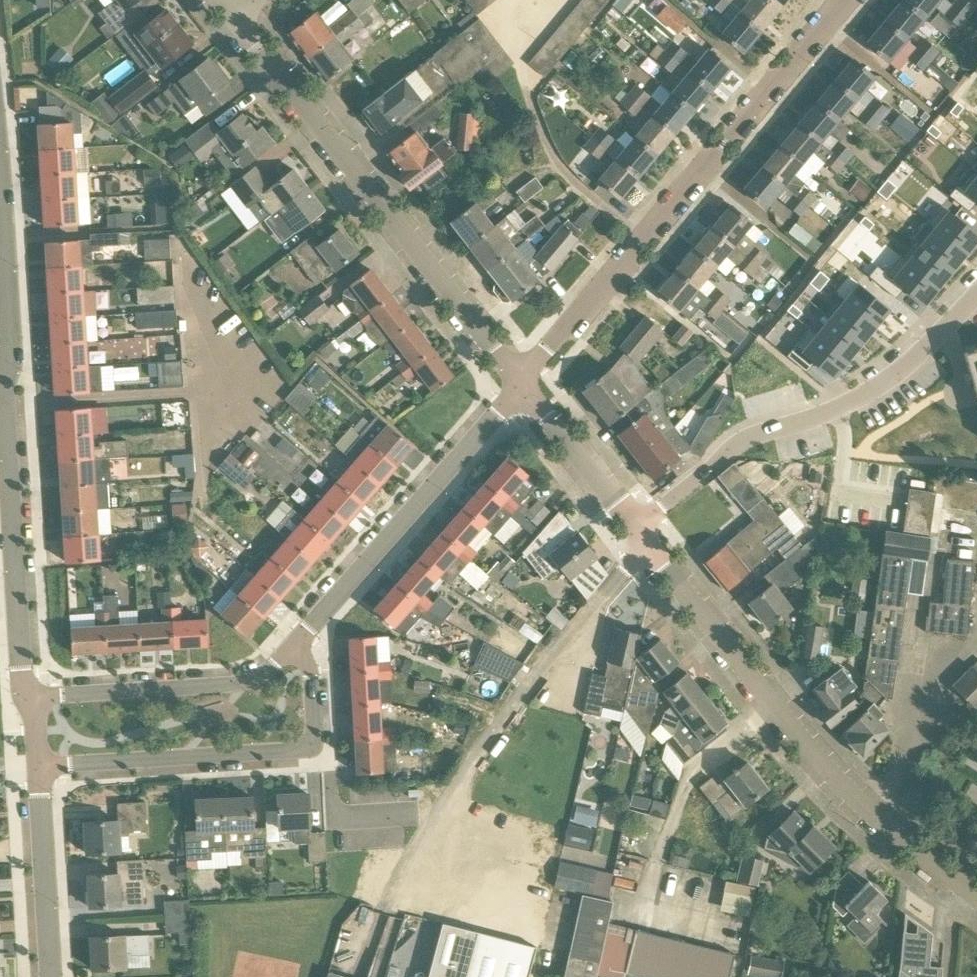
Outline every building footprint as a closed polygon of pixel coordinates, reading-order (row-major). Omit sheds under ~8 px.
[(60,0),(54,0),(53,0),(53,13),(63,6),(63,2),(60,0)] [(84,0),(73,0),(70,2),(75,9),(85,1),(84,0)] [(130,25),(145,14),(136,2),(138,0),(116,0),(99,13),(116,36),(130,25)] [(308,58),(326,82),(354,60),(342,44),(374,19),(367,10),(373,5),(369,0),(354,0),(348,5),(352,10),(359,18),(308,58)] [(409,14),(427,0),(399,0),(409,14)] [(487,8),(481,0),(467,0),(478,15),(487,8)] [(604,8),(595,0),(583,0),(580,3),(597,16),(604,8)] [(632,0),(617,0),(612,5),(621,13),(632,0)] [(741,13),(725,0),(709,0),(707,2),(733,23),(722,35),(743,53),(746,50),(761,31),(741,13)] [(744,0),(725,0),(741,13),(761,31),(780,9),(769,0),(752,0),(749,4),(744,0)] [(780,9),(787,0),(769,0),(780,9)] [(886,22),(906,39),(915,30),(925,18),(904,0),(886,22)] [(904,0),(925,18),(935,6),(960,27),(968,17),(954,5),(948,0),(905,0),(904,0)] [(968,0),(958,0),(954,5),(968,17),(976,8),(968,0)] [(589,25),(597,16),(580,3),(573,12),(589,25)] [(686,22),(667,6),(658,16),(677,32),(686,22)] [(612,8),(608,13),(617,20),(621,15),(612,8)] [(130,25),(116,36),(140,68),(154,57),(162,67),(188,47),(180,36),(184,32),(167,10),(136,33),(130,25)] [(289,34),(308,58),(359,18),(352,10),(329,28),(317,12),(289,34)] [(457,24),(464,32),(480,20),(473,11),(457,24)] [(582,34),(589,25),(573,12),(566,21),(582,34)] [(409,125),(435,105),(441,100),(475,73),(486,65),(505,51),(480,19),(480,20),(464,32),(364,110),(382,134),(395,123),(402,131),(409,125)] [(575,43),(582,34),(566,21),(558,29),(575,43)] [(906,39),(886,22),(867,44),(888,62),(898,50),(931,78),(940,68),(932,61),(916,48),(906,39)] [(567,52),(575,43),(558,29),(551,38),(567,52)] [(560,60),(567,52),(551,38),(544,47),(560,60)] [(924,38),(916,48),(932,61),(940,51),(924,38)] [(666,51),(691,72),(712,90),(730,68),(709,51),(699,63),(674,41),(666,51)] [(553,69),(560,60),(544,47),(536,56),(553,69)] [(515,63),(505,51),(486,65),(496,77),(515,63)] [(712,90),(691,72),(666,51),(658,61),(683,82),(673,94),(694,111),(712,90)] [(69,64),(55,52),(46,63),(59,75),(69,64)] [(571,52),(562,62),(571,70),(580,59),(571,52)] [(545,78),(553,69),(536,56),(529,64),(545,78)] [(209,58),(159,96),(148,104),(156,116),(174,102),(185,116),(197,107),(205,116),(222,103),(214,93),(228,83),(209,58)] [(865,89),(875,78),(875,77),(855,59),(836,81),(857,99),(882,120),(890,110),(865,89)] [(485,86),(496,77),(486,65),(475,73),(485,86)] [(122,115),(121,114),(156,87),(145,72),(110,99),(104,92),(90,104),(103,121),(110,124),(122,115)] [(882,120),(857,99),(836,81),(818,103),(839,121),(849,108),(874,130),(882,120)] [(694,111),(673,94),(666,88),(661,84),(651,96),(637,85),(629,95),(655,116),(675,133),(694,111)] [(616,99),(621,104),(628,96),(620,89),(613,97),(616,99)] [(675,133),(655,116),(629,95),(628,96),(621,104),(639,119),(638,119),(646,126),(636,137),(657,155),(675,133)] [(829,133),(839,121),(818,103),(800,125),(821,142),(846,163),(854,154),(829,133)] [(958,103),(950,112),(956,117),(964,108),(958,103)] [(449,174),(441,164),(456,152),(444,138),(431,148),(419,133),(442,115),(435,105),(409,125),(415,133),(389,154),(404,173),(400,176),(410,189),(421,181),(428,191),(449,174)] [(82,137),(80,113),(68,106),(63,113),(57,109),(39,110),(40,124),(41,150),(73,148),(72,138),(82,137)] [(111,125),(134,138),(141,132),(127,116),(125,113),(111,125)] [(470,150),(473,115),(459,113),(455,148),(470,150)] [(890,126),(909,142),(920,129),(901,113),(890,126)] [(207,125),(187,141),(201,160),(215,149),(225,142),(243,167),(274,143),(263,129),(257,134),(243,115),(215,136),(207,125)] [(846,163),(821,142),(800,125),(781,147),(802,164),(812,152),(838,173),(846,163)] [(932,125),(927,131),(936,139),(941,133),(932,125)] [(657,155),(636,137),(626,150),(601,128),(593,138),(607,150),(618,159),(639,177),(657,155)] [(599,160),(607,150),(593,138),(585,148),(599,160)] [(86,147),(73,148),(41,150),(43,175),(75,173),(88,172),(86,147)] [(794,174),(802,164),(781,147),(763,168),(784,186),(809,207),(817,197),(803,185),(805,183),(794,174)] [(620,198),(639,177),(618,159),(600,181),(620,198)] [(266,220),(271,216),(308,187),(294,170),(270,188),(255,168),(233,184),(253,211),(256,209),(259,213),(260,212),(266,220)] [(809,207),(784,186),(763,168),(745,190),(766,208),(776,196),(801,217),(809,207)] [(160,169),(144,169),(145,185),(161,184),(160,169)] [(76,196),(75,173),(43,175),(44,201),(77,199),(76,196)] [(544,188),(536,177),(517,192),(525,203),(544,188)] [(863,201),(872,189),(858,179),(849,191),(863,201)] [(882,186),(892,194),(897,188),(888,180),(882,186)] [(967,194),(976,202),(976,181),(967,194)] [(469,245),(494,226),(483,212),(497,201),(496,199),(507,191),(501,183),(451,222),(469,245)] [(892,194),(882,186),(877,192),(887,200),(892,194)] [(325,210),(308,187),(271,216),(277,223),(275,225),(278,228),(281,226),(279,223),(286,218),(297,232),(325,210)] [(967,194),(960,187),(952,198),(971,214),(976,205),(976,202),(967,194)] [(155,194),(158,225),(173,224),(171,193),(155,194)] [(77,199),(44,201),(46,226),(78,224),(78,222),(77,199)] [(826,206),(817,199),(810,207),(819,215),(826,206)] [(196,203),(182,214),(189,224),(204,212),(196,203)] [(714,227),(760,265),(766,258),(768,256),(754,245),(756,243),(744,233),(753,223),(732,205),(714,227)] [(583,230),(591,220),(584,214),(583,213),(575,223),(583,230)] [(937,231),(967,256),(976,243),(976,235),(951,213),(951,214),(937,231)] [(133,214),(116,215),(117,227),(133,226),(133,214)] [(507,217),(494,226),(469,245),(489,270),(528,240),(546,226),(538,215),(518,230),(507,217)] [(874,224),(865,217),(860,223),(869,231),(874,224)] [(528,240),(489,270),(499,283),(495,286),(495,291),(500,297),(503,302),(508,302),(512,299),(513,301),(540,280),(539,279),(550,271),(550,270),(551,271),(568,251),(583,233),(569,221),(563,229),(562,228),(539,255),(528,240)] [(796,223),(791,229),(788,232),(804,247),(811,237),(796,223)] [(761,284),(770,274),(765,270),(760,265),(714,227),(695,249),(716,267),(725,256),(737,265),(738,264),(761,284)] [(317,285),(321,281),(322,282),(358,253),(340,230),(318,247),(314,251),(306,241),(291,252),(317,285)] [(923,248),(953,272),(967,256),(937,231),(923,248)] [(91,234),(91,239),(47,242),(49,267),(81,265),(94,264),(93,250),(100,250),(100,246),(121,244),(120,232),(91,234)] [(129,232),(120,232),(121,244),(131,244),(131,233),(129,233),(129,232)] [(170,259),(169,239),(143,240),(144,260),(170,259)] [(923,248),(910,265),(940,290),(953,272),(923,248)] [(707,278),(716,267),(695,249),(677,271),(698,289),(707,297),(722,309),(731,299),(707,278)] [(212,263),(219,273),(225,268),(233,263),(226,254),(212,263)] [(771,263),(765,270),(770,274),(778,280),(783,273),(771,263)] [(82,291),(81,265),(49,267),(50,293),(82,291)] [(906,291),(926,307),(940,290),(910,265),(896,282),(906,291)] [(361,321),(392,297),(371,269),(352,284),(352,285),(344,291),(343,301),(352,313),(355,313),(361,321)] [(690,320),(701,307),(715,318),(722,309),(707,297),(698,289),(677,271),(658,293),(679,311),(690,320)] [(815,277),(824,285),(829,279),(820,271),(815,277)] [(887,274),(879,285),(899,301),(906,291),(896,282),(887,274)] [(819,291),(824,285),(815,277),(810,284),(819,291)] [(862,286),(848,304),(878,329),(891,311),(890,310),(871,295),(862,286)] [(95,290),(82,291),(50,293),(52,318),(96,315),(97,315),(95,290)] [(137,298),(138,313),(176,310),(176,309),(178,309),(178,296),(137,298)] [(318,296),(298,311),(309,325),(329,310),(318,296)] [(775,296),(767,306),(774,312),(783,302),(775,296)] [(412,323),(397,304),(392,297),(361,321),(366,327),(368,326),(370,332),(376,341),(384,344),(394,337),(412,323)] [(788,311),(797,318),(802,312),(793,305),(793,304),(788,311)] [(848,304),(834,321),(864,346),(878,329),(848,304)] [(177,330),(176,314),(135,316),(136,333),(177,330)] [(97,340),(96,315),(52,318),(53,343),(86,341),(97,340)] [(610,424),(654,391),(638,370),(642,366),(638,363),(665,332),(647,316),(620,348),(626,353),(611,371),(611,370),(596,381),(595,379),(586,387),(587,388),(584,391),(610,424)] [(341,346),(365,328),(366,327),(362,323),(361,321),(336,340),(341,346)] [(834,321),(821,337),(851,362),(864,346),(834,321)] [(412,323),(394,337),(408,357),(397,365),(402,373),(433,350),(412,323)] [(730,336),(739,344),(748,334),(738,326),(730,336)] [(807,355),(806,355),(836,380),(851,362),(821,337),(807,355)] [(87,365),(86,341),(53,343),(55,368),(87,365)] [(337,350),(331,342),(320,351),(325,359),(337,350)] [(177,359),(176,346),(163,347),(164,360),(177,359)] [(818,365),(806,355),(807,355),(799,349),(791,358),(810,375),(818,365)] [(433,350),(402,373),(407,380),(419,371),(434,391),(453,377),(433,350)] [(966,357),(976,393),(976,353),(966,357)] [(182,373),(181,361),(158,363),(159,375),(182,373)] [(692,361),(654,391),(610,424),(636,457),(671,429),(659,415),(665,411),(660,405),(699,372),(692,361)] [(157,363),(148,364),(149,377),(158,376),(158,375),(157,363)] [(99,365),(87,365),(55,368),(57,395),(101,392),(99,365)] [(113,366),(103,366),(104,390),(114,389),(113,366)] [(319,368),(309,379),(320,388),(330,378),(319,368)] [(397,387),(407,380),(402,373),(392,380),(397,387)] [(284,400),(301,415),(303,416),(318,398),(299,382),(284,400)] [(58,410),(59,436),(80,434),(91,434),(90,408),(58,410)] [(671,429),(636,457),(653,479),(691,449),(700,459),(725,417),(718,413),(706,416),(687,449),(671,429)] [(363,436),(397,465),(413,446),(380,416),(375,422),(363,436)] [(397,465),(363,436),(352,426),(335,445),(356,463),(380,484),(385,479),(397,465)] [(92,448),(91,434),(80,434),(59,436),(61,461),(110,458),(129,457),(128,441),(100,443),(100,447),(92,448)] [(251,448),(250,449),(249,449),(240,460),(247,467),(258,454),(251,448)] [(193,454),(183,455),(184,467),(185,479),(195,478),(193,454)] [(254,475),(239,461),(230,454),(218,467),(242,488),(254,475)] [(112,483),(110,458),(61,461),(63,486),(110,483),(112,483)] [(487,484),(516,509),(521,504),(539,484),(510,459),(487,484)] [(380,484),(356,463),(339,482),(363,503),(367,499),(380,484)] [(704,564),(714,576),(726,566),(724,563),(736,554),(739,558),(756,544),(755,543),(768,533),(769,534),(784,521),(736,463),(721,478),(756,522),(704,564)] [(809,482),(820,483),(821,473),(810,472),(809,482)] [(943,535),(948,496),(950,480),(937,478),(935,494),(910,490),(904,535),(886,533),(866,678),(887,699),(893,700),(908,598),(924,600),(932,547),(937,548),(939,534),(943,535)] [(363,503),(339,482),(322,501),(347,522),(350,518),(363,503)] [(111,509),(110,483),(63,486),(64,512),(96,510),(111,509)] [(524,517),(516,509),(487,484),(465,509),(483,525),(494,535),(510,516),(530,534),(536,528),(524,517)] [(171,502),(183,501),(183,492),(171,493),(171,502)] [(347,522),(322,501),(319,505),(306,520),(330,542),(347,522)] [(529,511),(525,516),(537,527),(550,512),(538,501),(529,511)] [(529,511),(521,504),(516,509),(524,517),(525,516),(529,511)] [(185,505),(172,506),(173,523),(186,522),(185,505)] [(467,544),(483,525),(465,509),(442,535),(461,551),(471,560),(477,553),(467,544)] [(98,535),(96,510),(64,512),(66,537),(98,535)] [(330,542),(306,520),(294,510),(277,529),(289,539),(313,561),(319,555),(330,542)] [(577,534),(560,512),(523,553),(535,568),(539,565),(548,576),(561,566),(588,601),(602,583),(588,564),(597,557),(578,533),(577,534)] [(726,566),(714,576),(726,592),(750,573),(750,572),(778,550),(785,559),(801,545),(784,521),(769,534),(768,533),(755,543),(756,544),(739,558),(736,554),(724,563),(726,566)] [(100,561),(98,535),(66,537),(67,563),(100,561)] [(471,560),(461,551),(442,535),(420,560),(438,576),(449,586),(458,576),(477,593),(487,580),(469,564),(471,560)] [(199,538),(190,548),(200,557),(205,552),(204,543),(199,538)] [(815,538),(803,546),(804,548),(809,553),(820,545),(815,538)] [(313,561),(289,539),(272,558),(297,580),(313,561)] [(165,541),(166,554),(179,553),(178,540),(165,541)] [(801,545),(785,559),(772,572),(779,581),(773,585),(750,603),(769,627),(792,609),(781,594),(804,576),(798,568),(811,557),(801,545)] [(498,562),(486,574),(490,577),(496,583),(500,578),(515,562),(508,555),(500,564),(498,562)] [(194,556),(191,558),(199,575),(201,576),(207,569),(194,556)] [(297,580),(272,558),(264,568),(256,578),(280,599),(297,580)] [(968,636),(975,562),(948,559),(944,604),(931,602),(929,617),(927,617),(926,632),(968,636)] [(422,595),(438,576),(420,560),(398,586),(427,611),(445,621),(455,610),(439,597),(433,604),(422,595)] [(509,571),(502,581),(501,582),(513,590),(520,579),(509,571)] [(280,599),(256,578),(239,597),(263,618),(267,614),(280,599)] [(868,580),(854,578),(851,600),(865,602),(868,580)] [(445,621),(427,611),(398,586),(375,611),(404,637),(421,617),(440,627),(445,621)] [(158,608),(172,608),(171,592),(157,593),(158,608)] [(106,651),(140,649),(139,625),(138,611),(119,612),(118,595),(103,596),(103,601),(104,612),(106,651)] [(263,618),(239,597),(222,616),(246,637),(250,633),(263,618)] [(93,602),(94,613),(104,612),(103,601),(93,602)] [(140,649),(174,647),(172,608),(163,609),(164,623),(139,625),(140,649)] [(172,608),(174,647),(208,645),(207,621),(181,622),(180,608),(172,608)] [(106,651),(104,612),(94,613),(94,627),(71,629),(73,653),(106,651)] [(569,621),(563,616),(556,626),(562,630),(569,621)] [(825,628),(807,625),(801,656),(819,659),(825,628)] [(616,629),(606,676),(593,674),(584,713),(601,717),(603,707),(624,711),(625,707),(633,672),(634,667),(636,658),(642,635),(616,629)] [(353,672),(392,670),(391,662),(377,662),(375,637),(351,638),(353,672)] [(660,639),(636,658),(634,667),(633,672),(625,707),(648,737),(654,715),(655,715),(660,689),(662,688),(656,681),(679,663),(660,639)] [(509,682),(523,664),(484,642),(473,667),(509,682)] [(406,658),(402,668),(410,671),(413,661),(406,658)] [(973,667),(954,687),(976,709),(976,670),(973,667)] [(827,708),(820,712),(820,713),(831,727),(860,705),(849,690),(855,685),(842,668),(828,679),(828,678),(813,690),(827,708)] [(392,679),(392,670),(353,672),(355,706),(379,705),(378,680),(392,679)] [(662,724),(674,735),(681,714),(705,695),(687,672),(664,691),(675,706),(667,712),(662,724)] [(873,703),(878,708),(887,699),(866,678),(863,695),(872,704),(873,703)] [(428,693),(428,681),(414,681),(414,693),(428,693)] [(681,714),(674,735),(666,741),(684,764),(728,730),(724,726),(727,724),(725,720),(725,717),(723,714),(720,714),(713,705),(713,702),(711,699),(708,699),(705,695),(681,714)] [(885,714),(878,708),(873,703),(872,704),(844,732),(852,740),(850,743),(852,745),(851,749),(857,755),(861,754),(863,756),(889,730),(879,720),(885,714)] [(380,730),(379,705),(355,706),(357,740),(396,738),(395,729),(380,730)] [(463,736),(465,724),(456,723),(454,734),(463,736)] [(396,738),(357,740),(359,774),(397,772),(396,738)] [(726,781),(718,786),(712,779),(701,787),(714,804),(718,800),(731,817),(768,789),(748,763),(738,770),(737,769),(734,772),(735,773),(725,780),(726,781)] [(278,796),(280,829),(294,828),(295,844),(310,843),(311,862),(329,861),(327,833),(311,834),(309,794),(278,796)] [(651,799),(634,794),(630,808),(647,812),(651,799)] [(266,828),(254,829),(252,797),(225,799),(228,850),(241,849),(242,859),(256,858),(267,858),(266,828)] [(212,851),(228,850),(225,799),(196,800),(198,836),(186,837),(187,862),(198,862),(212,861),(212,851)] [(650,813),(666,817),(669,804),(654,800),(650,813)] [(122,803),(123,821),(86,823),(88,854),(120,852),(120,836),(129,836),(129,831),(147,830),(146,802),(122,803)] [(599,811),(591,809),(587,824),(595,826),(599,811)] [(649,815),(628,809),(625,820),(646,826),(649,815)] [(794,812),(768,839),(765,849),(790,854),(791,856),(793,854),(810,871),(834,847),(814,826),(811,829),(794,812)] [(649,827),(626,822),(623,833),(646,839),(649,827)] [(564,844),(589,850),(593,830),(569,824),(564,844)] [(759,874),(762,860),(743,856),(737,881),(759,886),(762,874),(759,874)] [(267,869),(267,858),(256,858),(256,870),(267,869)] [(89,876),(91,908),(147,905),(145,861),(122,862),(123,874),(89,876)] [(553,888),(583,895),(605,900),(611,875),(595,871),(559,862),(553,888)] [(188,878),(186,863),(177,864),(178,878),(188,878)] [(888,901),(870,882),(865,887),(849,871),(837,884),(833,907),(843,917),(850,911),(871,932),(883,920),(876,913),(888,901)] [(726,881),(720,910),(750,916),(755,886),(726,881)] [(282,882),(269,883),(270,896),(283,896),(282,882)] [(583,895),(565,976),(601,976),(598,976),(609,923),(614,902),(605,900),(583,895)] [(164,902),(165,920),(190,919),(189,900),(164,902)] [(905,914),(899,976),(941,976),(944,947),(942,947),(942,948),(931,947),(932,933),(905,914)] [(190,919),(165,920),(165,933),(191,932),(190,919)] [(444,923),(429,976),(468,976),(479,936),(481,931),(462,927),(444,923)] [(630,928),(624,956),(632,957),(628,972),(648,976),(730,976),(736,954),(630,928)] [(192,944),(191,932),(179,933),(180,945),(192,944)] [(151,954),(150,934),(124,936),(92,938),(94,970),(126,968),(125,956),(151,954)] [(468,976),(534,976),(541,953),(479,936),(468,976)] [(748,975),(759,976),(781,976),(784,962),(751,955),(748,975)]
